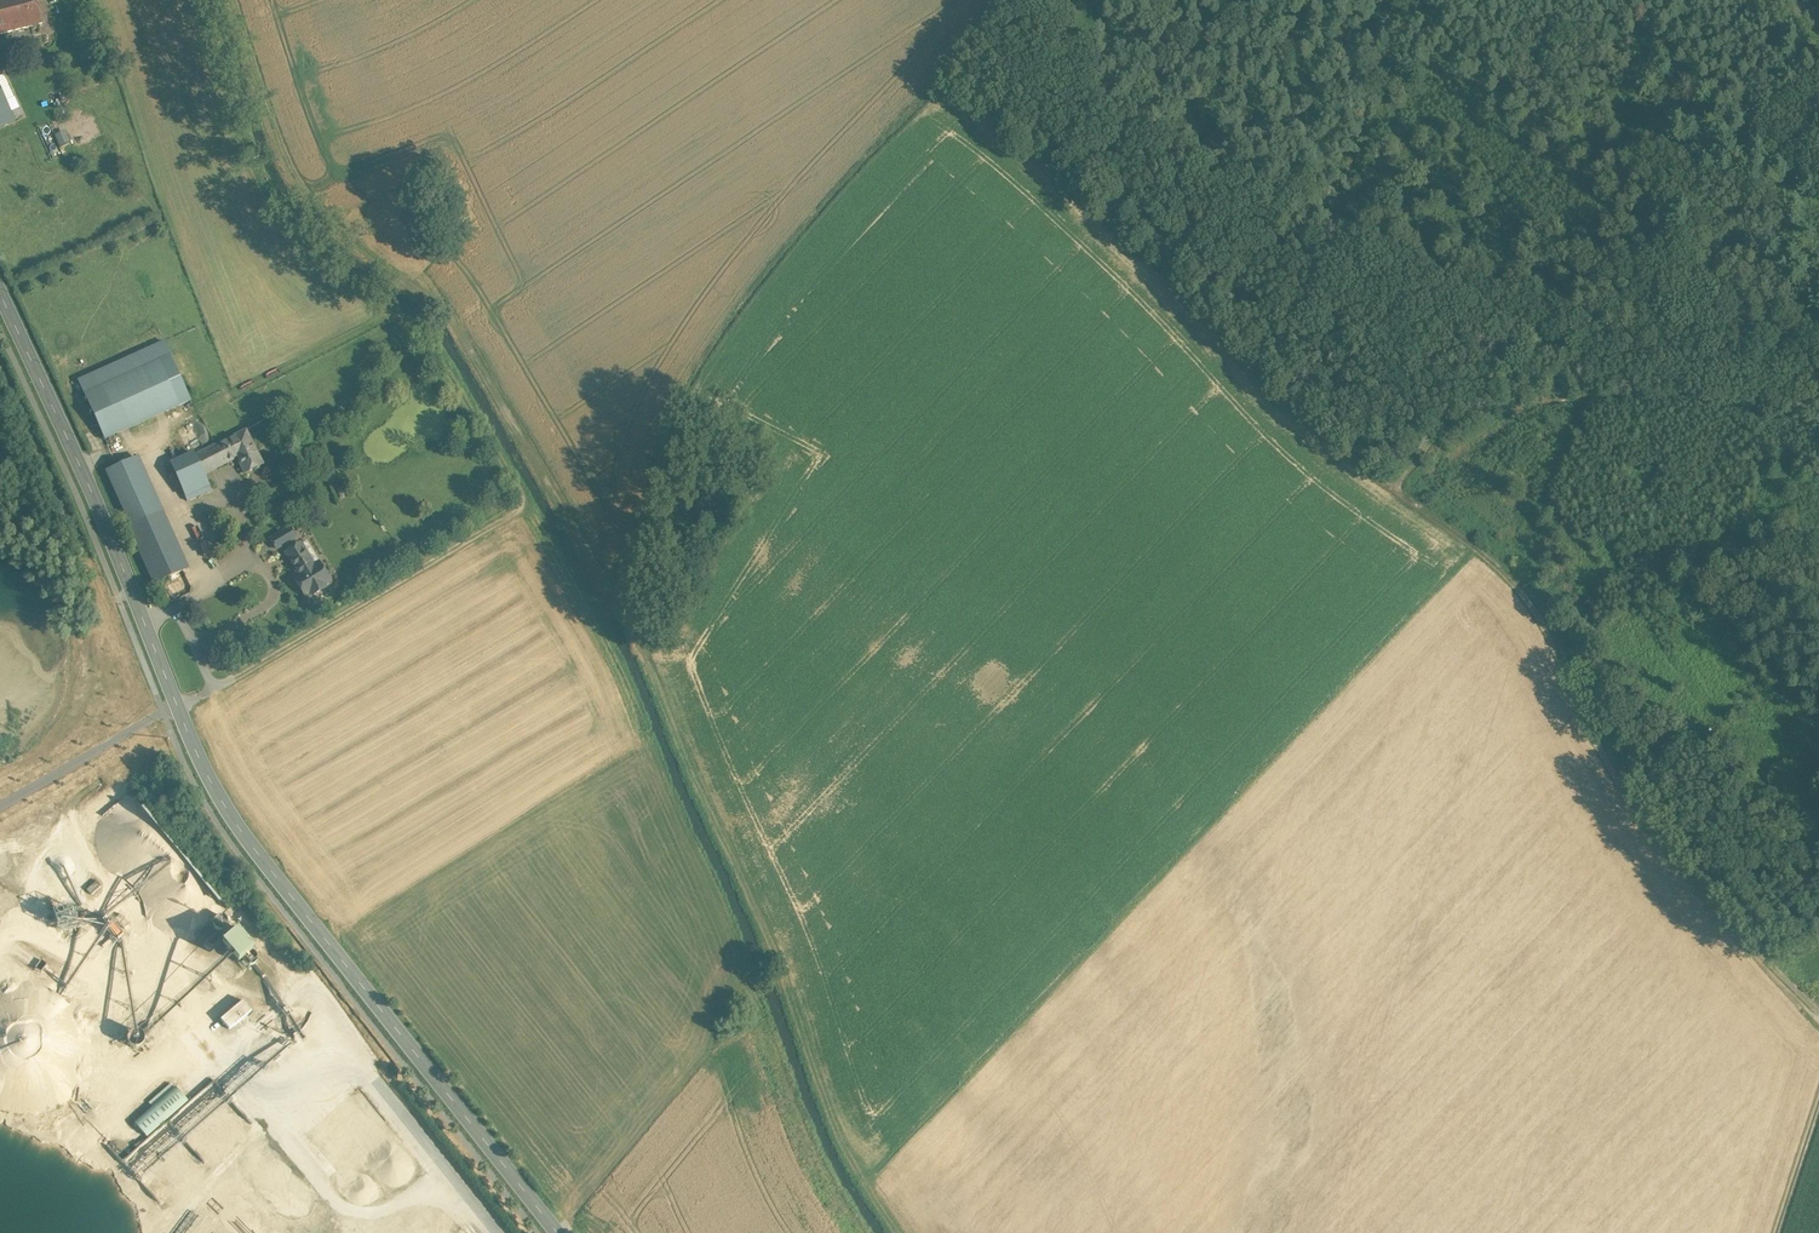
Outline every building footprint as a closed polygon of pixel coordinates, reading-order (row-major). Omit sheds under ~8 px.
[(9,32),(1,0),(0,0),(0,35),(9,32)] [(9,32),(42,24),(36,0),(1,0),(9,32)] [(15,120),(0,88),(0,127),(15,120)] [(54,134),(59,147),(69,143),(64,130),(54,134)] [(159,362),(85,395),(105,439),(179,406),(159,362)] [(268,378),(283,371),(281,367),(266,374),(268,378)] [(331,377),(323,384),(329,391),(337,384),(331,377)] [(323,384),(308,397),(314,404),(329,391),(323,384)] [(246,429),(209,448),(219,468),(237,458),(244,474),(264,464),(246,429)] [(209,448),(190,457),(200,477),(219,468),(209,448)] [(189,458),(112,498),(126,526),(129,524),(130,527),(161,513),(159,509),(169,504),(169,505),(178,500),(180,504),(198,495),(207,490),(205,486),(200,477),(190,457),(189,458)] [(207,490),(198,495),(200,500),(209,495),(208,493),(213,491),(209,484),(205,486),(207,490)] [(130,527),(129,527),(154,584),(187,569),(163,512),(161,513),(130,527)] [(273,550),(282,545),(284,548),(297,542),(291,531),(269,542),(273,550)] [(314,566),(300,544),(286,553),(299,575),(294,578),(305,596),(312,593),(313,595),(326,588),(324,585),(330,581),(319,563),(314,566)] [(97,881),(87,890),(92,895),(102,886),(97,881)] [(71,907),(53,912),(58,928),(76,923),(71,907)] [(232,907),(224,913),(228,917),(235,911),(232,907)] [(129,924),(121,914),(115,918),(124,928),(129,924)] [(221,917),(213,924),(220,932),(228,925),(221,917)] [(120,930),(114,923),(107,928),(114,936),(120,930)] [(231,928),(223,935),(230,944),(238,937),(231,928)] [(33,940),(24,949),(32,958),(42,950),(33,940)] [(241,940),(233,947),(239,955),(248,948),(241,940)] [(258,960),(251,952),(242,959),(249,967),(258,960)] [(243,1000),(221,1019),(229,1029),(252,1010),(243,1000)] [(137,1031),(127,1039),(136,1048),(145,1040),(137,1031)] [(171,1083),(160,1093),(164,1097),(175,1087),(171,1083)] [(164,1097),(153,1107),(165,1121),(188,1101),(176,1087),(175,1087),(164,1097)] [(153,1107),(135,1123),(147,1137),(165,1121),(153,1107)]
